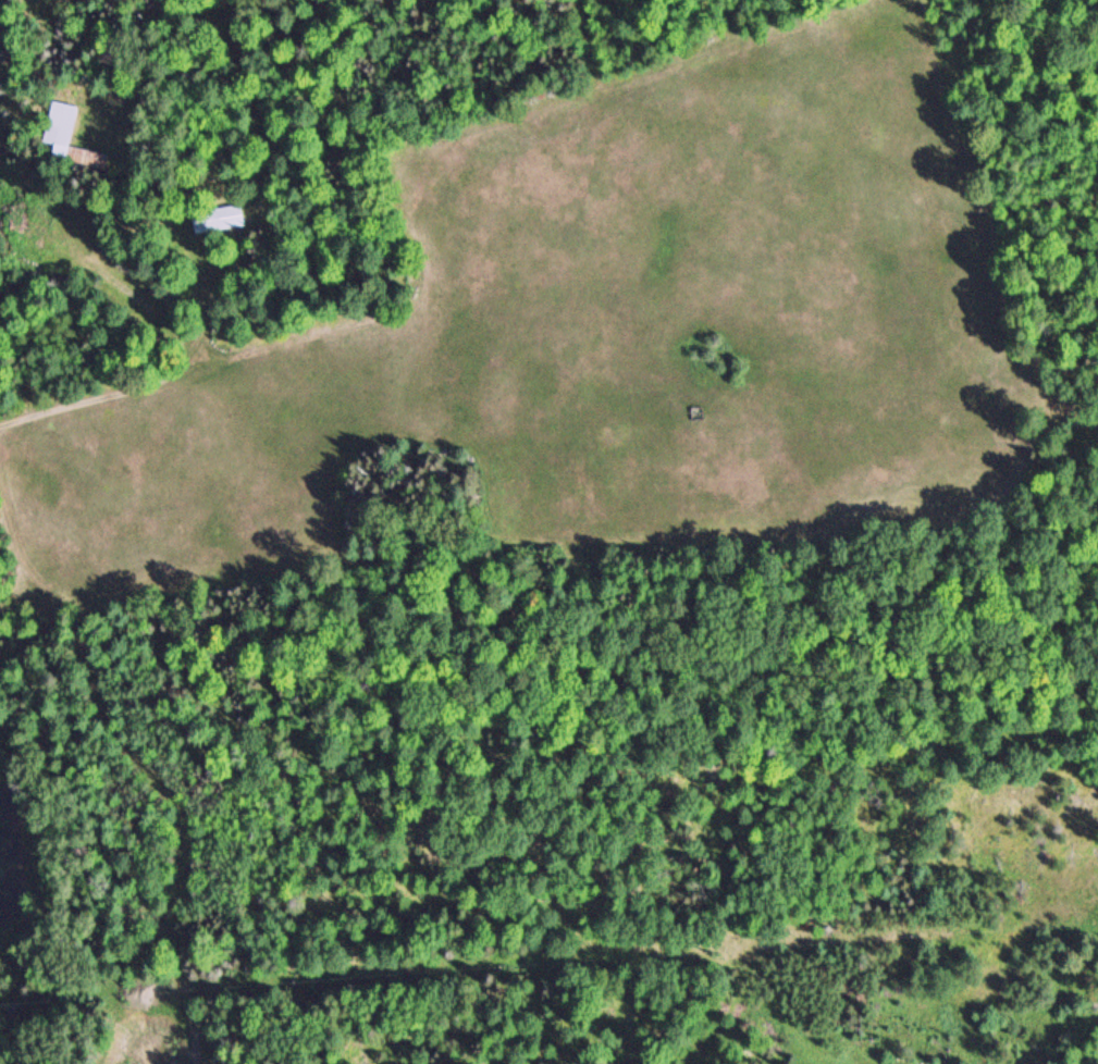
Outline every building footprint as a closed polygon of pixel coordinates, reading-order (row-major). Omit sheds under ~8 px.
[(45,140),(57,143),(54,157),(104,168),(108,152),(72,144),(80,105),(54,100),(45,140)] [(195,233),(245,227),(242,204),(193,211),(195,233)]
